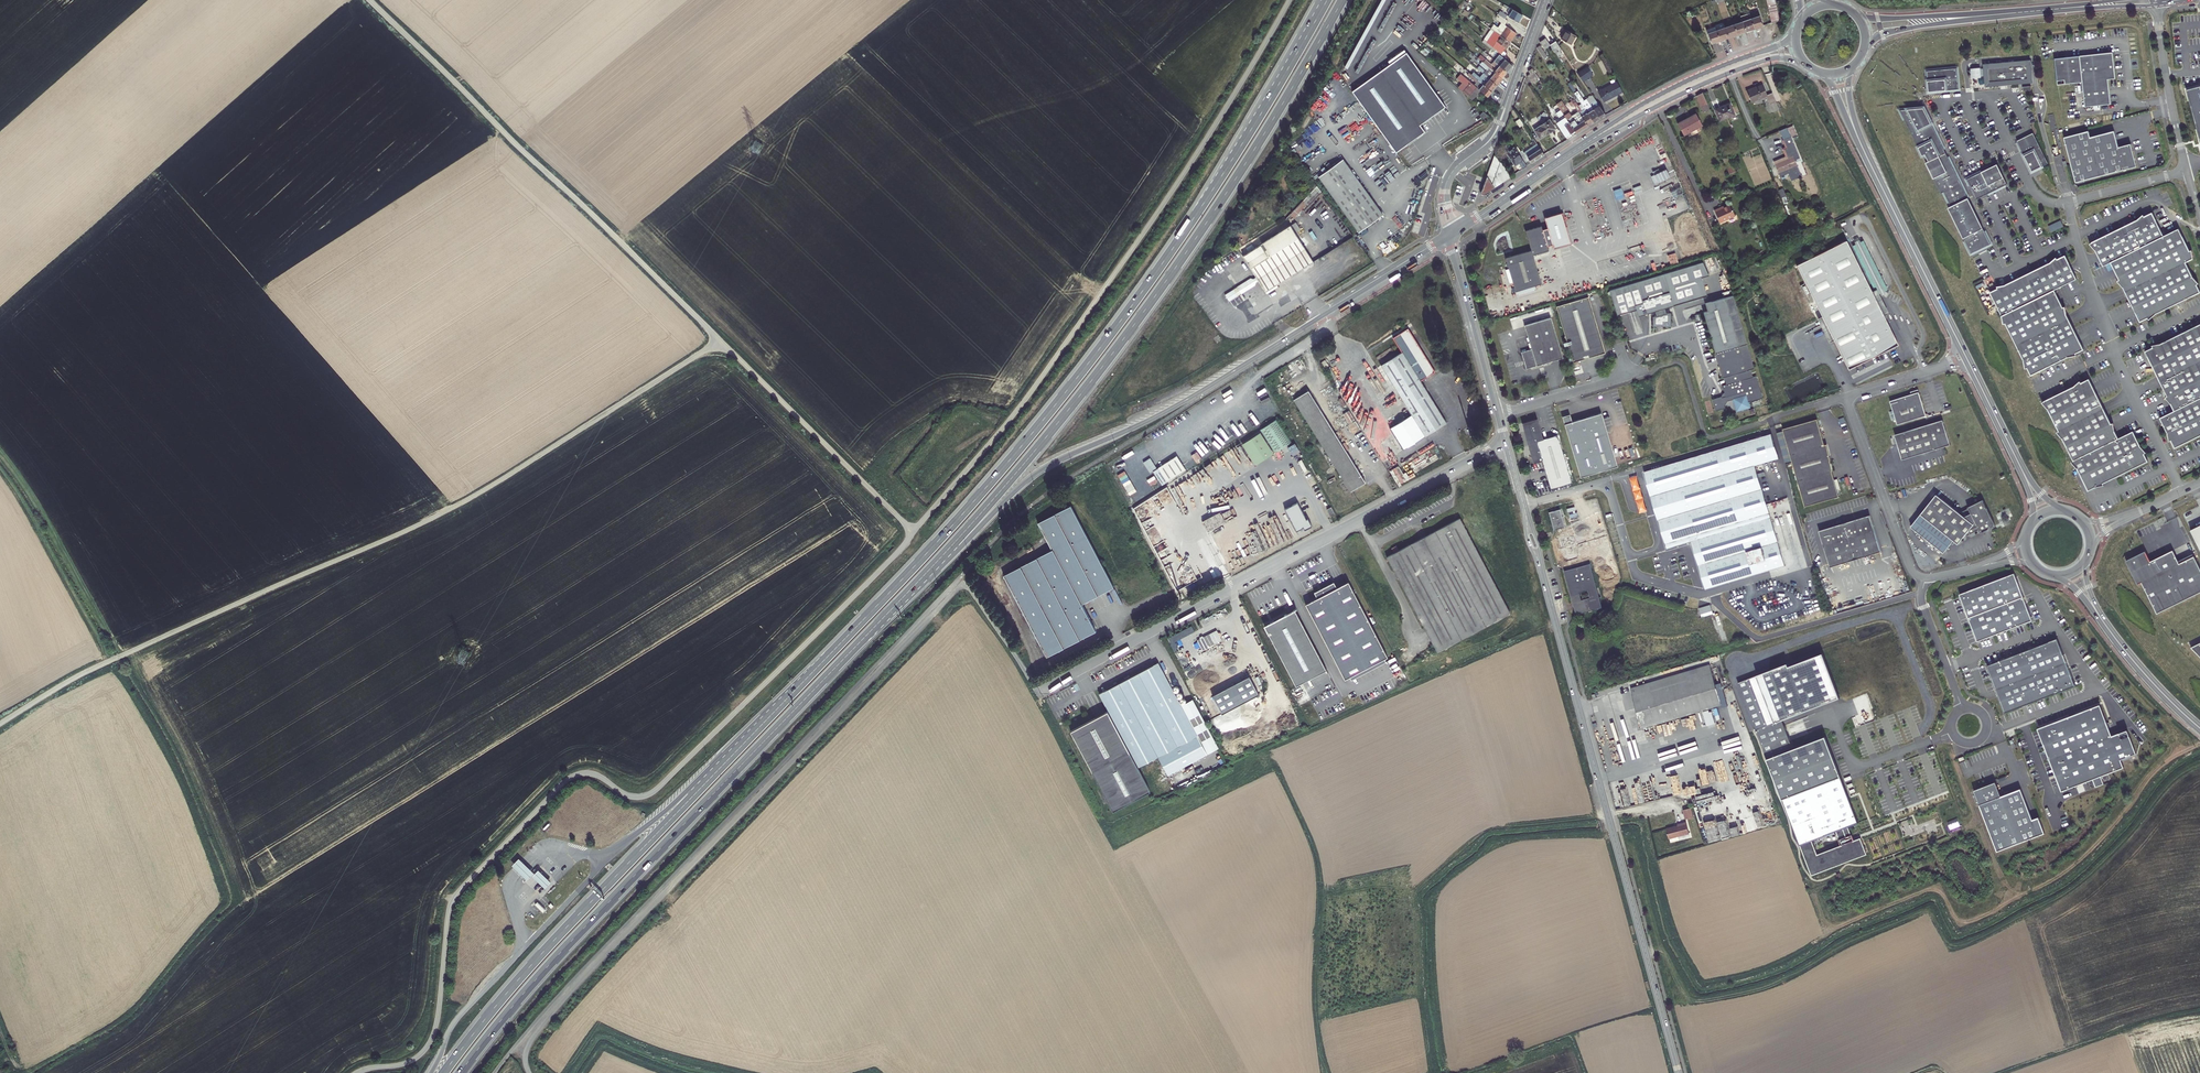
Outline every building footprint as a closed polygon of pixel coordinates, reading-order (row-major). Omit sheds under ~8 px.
[(1773,0),(1765,0),(1770,24),(1778,21),(1773,0)] [(1523,15),(1514,10),(1510,16),(1519,21),(1521,18),(1523,15)] [(1756,14),(1749,17),(1753,30),(1757,29),(1761,27),(1756,14)] [(1740,20),(1741,24),(1744,33),(1748,32),(1753,30),(1749,17),(1740,20)] [(1500,34),(1503,36),(1512,42),(1515,38),(1519,34),(1505,24),(1499,33),(1500,34)] [(1741,24),(1733,27),(1736,36),(1740,35),(1744,33),(1741,24)] [(1733,27),(1725,30),(1728,39),(1732,38),(1736,36),(1733,27)] [(1720,42),(1716,33),(1715,30),(1705,33),(1709,46),(1714,44),(1720,42)] [(1724,41),(1728,39),(1725,30),(1716,33),(1720,42),(1724,41)] [(1565,36),(1563,41),(1572,45),(1577,37),(1567,31),(1565,36)] [(1512,42),(1503,36),(1500,34),(1492,45),(1495,48),(1508,58),(1511,54),(1507,50),(1509,47),(1512,42)] [(1546,38),(1540,42),(1545,50),(1551,46),(1549,44),(1546,38)] [(1556,40),(1549,44),(1551,46),(1555,52),(1561,48),(1556,40)] [(2114,53),(2056,59),(2059,86),(2084,83),(2086,108),(2095,107),(2095,111),(2102,110),(2102,107),(2112,105),(2110,81),(2117,80),(2114,53)] [(1447,108),(1407,54),(1353,93),(1397,154),(1412,143),(1426,133),(1421,126),(1447,108)] [(1496,61),(1501,65),(1509,72),(1511,69),(1514,65),(1501,54),(1496,61)] [(1504,78),(1491,67),(1484,62),(1482,64),(1488,70),(1487,71),(1481,66),(1480,69),(1486,74),(1500,85),(1502,82),(1505,79),(1504,78)] [(2031,69),(2030,63),(2022,64),(2022,63),(2020,63),(2020,64),(2007,65),(2007,64),(2005,65),(1987,67),(1987,70),(1988,77),(1989,86),(2032,81),(2031,71),(2030,71),(2029,69),(2031,69)] [(1509,72),(1501,65),(1498,68),(1493,64),(1491,67),(1504,78),(1506,74),(1509,72)] [(1539,77),(1533,68),(1529,71),(1530,74),(1527,76),(1531,82),(1539,77)] [(1579,76),(1585,85),(1594,79),(1588,70),(1579,76)] [(1959,70),(1929,73),(1931,94),(1961,90),(1959,70)] [(1988,77),(1987,70),(1982,70),(1974,71),(1974,79),(1983,78),(1988,77)] [(1466,79),(1482,92),(1489,98),(1491,95),(1494,92),(1480,81),(1469,72),(1466,75),(1468,77),(1466,79)] [(1500,85),(1486,74),(1480,81),(1494,92),(1497,88),(1500,85)] [(1464,93),(1473,101),(1477,97),(1482,92),(1466,79),(1462,75),(1458,80),(1463,84),(1459,89),(1464,93)] [(1613,96),(1622,91),(1616,81),(1603,88),(1604,90),(1600,92),(1605,101),(1613,96)] [(1765,96),(1760,86),(1753,89),(1750,90),(1749,88),(1745,90),(1750,102),(1765,96)] [(2199,140),(2199,86),(2186,90),(2199,140)] [(1772,113),(1777,110),(1770,94),(1765,96),(1772,113)] [(1699,98),(1698,99),(1704,113),(1709,110),(1703,97),(1699,98)] [(1588,103),(1589,104),(1599,118),(1601,117),(1604,115),(1598,105),(1595,106),(1592,100),(1588,103)] [(1589,104),(1583,108),(1592,122),(1595,120),(1599,118),(1589,104)] [(1579,114),(1587,126),(1589,124),(1592,122),(1583,108),(1580,110),(1577,105),(1574,107),(1579,114)] [(1722,110),(1715,113),(1719,124),(1734,118),(1729,107),(1722,110)] [(1574,132),(1575,134),(1580,130),(1587,126),(1579,114),(1572,118),(1566,108),(1561,111),(1565,118),(1574,132)] [(1923,108),(1898,110),(1968,256),(1990,246),(1923,108)] [(1489,115),(1484,111),(1481,114),(1486,119),(1489,115)] [(1684,137),(1693,133),(1695,137),(1701,134),(1700,130),(1703,129),(1698,117),(1689,121),(1678,125),(1684,137)] [(1554,121),(1566,139),(1569,137),(1572,135),(1571,134),(1574,132),(1565,118),(1558,123),(1556,120),(1554,121)] [(1549,120),(1534,130),(1539,139),(1546,134),(1555,128),(1549,120)] [(2033,132),(2016,141),(2031,172),(2048,163),(2033,132)] [(2090,132),(2065,139),(2077,184),(2138,168),(2132,146),(2120,149),(2115,132),(2091,139),(2090,132)] [(1521,160),(1523,163),(1529,159),(1531,162),(1535,159),(1543,154),(1533,138),(1527,141),(1532,148),(1525,153),(1522,149),(1516,152),(1521,160)] [(1656,155),(1664,151),(1661,145),(1649,150),(1651,153),(1654,151),(1656,155)] [(1518,163),(1521,160),(1516,152),(1513,147),(1505,153),(1514,165),(1518,163)] [(2059,147),(2053,149),(2055,158),(2061,157),(2059,147)] [(1798,157),(1795,149),(1785,154),(1788,161),(1775,167),(1779,178),(1798,170),(1793,159),(1798,157)] [(1501,159),(1497,157),(1494,153),(1478,193),(1481,194),(1493,186),(1501,181),(1498,176),(1496,173),(1500,162),(1501,159)] [(1344,159),(1320,176),(1359,232),(1370,224),(1384,215),(1344,159)] [(1506,171),(1500,162),(1496,173),(1498,176),(1506,171)] [(1965,179),(1975,199),(2006,184),(1996,164),(1965,179)] [(1725,170),(1729,180),(1736,176),(1732,167),(1725,170)] [(1542,285),(1533,255),(1549,250),(1548,247),(1553,245),(1555,249),(1571,244),(1562,213),(1545,219),(1548,228),(1545,229),(1543,230),(1542,226),(1526,231),(1532,252),(1507,259),(1517,293),(1542,285)] [(2092,244),(2090,245),(2095,251),(2100,260),(2103,267),(2111,263),(2119,280),(2117,281),(2123,288),(2141,322),(2148,319),(2150,320),(2156,315),(2199,293),(2199,291),(2197,285),(2199,284),(2193,277),(2186,263),(2193,259),(2195,258),(2189,251),(2178,229),(2163,237),(2152,214),(2144,218),(2143,216),(2136,221),(2092,244)] [(1718,221),(1724,234),(1738,227),(1733,216),(1726,219),(1723,221),(1722,219),(1718,221)] [(2051,233),(2064,227),(2061,220),(2048,226),(2051,233)] [(1283,234),(1306,271),(1317,264),(1295,227),(1283,234)] [(1281,286),(1306,271),(1283,234),(1246,256),(1260,279),(1257,281),(1253,280),(1246,284),(1250,291),(1257,286),(1258,283),(1261,281),(1268,293),(1281,286)] [(1873,294),(1885,317),(1890,315),(1880,296),(1883,294),(1888,291),(1876,266),(1864,244),(1861,245),(1860,243),(1855,245),(1856,247),(1853,249),(1875,292),(1873,294)] [(1835,343),(1850,372),(1900,346),(1885,317),(1873,294),(1847,244),(1798,269),(1823,319),(1835,343)] [(1360,248),(1352,254),(1358,263),(1366,258),(1360,248)] [(1998,290),(1991,294),(1997,305),(2002,317),(2004,325),(2007,325),(2025,361),(2027,370),(2029,369),(2033,377),(2070,358),(2078,356),(2077,354),(2085,350),(2068,316),(2066,307),(2063,308),(2055,291),(2077,280),(2065,256),(2058,260),(2056,259),(2050,264),(2006,286),(1998,288),(1998,290)] [(1609,292),(1616,317),(1627,314),(1626,310),(1635,308),(1636,311),(1637,318),(1653,313),(1655,318),(1651,319),(1651,328),(1671,327),(1667,315),(1664,316),(1662,311),(1707,298),(1702,279),(1706,278),(1700,266),(1609,292)] [(1246,284),(1236,290),(1240,297),(1250,291),(1246,284)] [(1236,290),(1227,296),(1231,302),(1240,297),(1236,290)] [(1498,291),(1486,295),(1491,311),(1503,308),(1498,291)] [(1586,296),(1554,306),(1571,362),(1603,352),(1586,296)] [(1732,297),(1710,303),(1713,311),(1706,313),(1702,314),(1715,357),(1715,356),(1746,347),(1732,297)] [(1710,303),(1704,305),(1706,313),(1713,311),(1710,303)] [(1548,318),(1522,326),(1528,350),(1518,354),(1523,370),(1561,358),(1548,318)] [(1823,319),(1819,321),(1831,345),(1835,343),(1823,319)] [(2161,344),(2153,346),(2153,348),(2146,352),(2156,372),(2168,396),(2166,397),(2168,400),(2171,404),(2175,411),(2161,418),(2169,434),(2171,441),(2172,441),(2176,448),(2199,436),(2199,324),(2161,344)] [(1398,349),(1333,389),(1377,459),(1441,419),(1416,378),(1430,369),(1403,326),(1389,334),(1398,349)] [(1746,347),(1715,356),(1722,378),(1724,378),(1726,385),(1722,386),(1724,393),(1725,397),(1722,398),(1722,397),(1711,400),(1715,411),(1724,408),(1724,407),(1727,401),(1733,400),(1736,412),(1750,409),(1748,402),(1751,401),(1751,402),(1762,399),(1756,377),(1753,378),(1751,370),(1753,369),(1746,347)] [(1287,366),(1288,368),(1298,362),(1297,359),(1287,366)] [(1301,366),(1298,362),(1288,368),(1290,372),(1301,366)] [(2045,402),(2043,402),(2050,411),(2061,433),(2059,434),(2064,440),(2075,462),(2074,464),(2079,470),(2091,492),(2098,488),(2106,486),(2106,484),(2150,461),(2146,454),(2148,453),(2142,447),(2138,439),(2134,432),(2120,439),(2116,432),(2114,424),(2112,424),(2090,380),(2082,383),(2081,382),(2075,387),(2045,402)] [(1309,392),(1294,401),(1351,491),(1365,482),(1309,392)] [(1924,419),(1917,395),(1888,403),(1895,427),(1924,419)] [(1615,465),(1599,413),(1571,422),(1562,425),(1578,476),(1615,465)] [(1568,414),(1560,417),(1562,425),(1571,422),(1568,414)] [(1273,453),(1290,443),(1276,419),(1259,429),(1273,453)] [(1840,497),(1832,472),(1825,446),(1818,420),(1783,430),(1806,507),(1840,497)] [(1942,422),(1893,436),(1900,461),(1941,450),(1949,447),(1942,422)] [(1540,439),(1533,441),(1538,461),(1547,489),(1568,482),(1554,435),(1540,439)] [(1749,442),(1755,466),(1779,459),(1772,435),(1749,442)] [(1764,573),(1783,568),(1755,466),(1749,442),(1728,447),(1754,539),(1764,573)] [(1754,539),(1728,447),(1644,472),(1666,548),(1691,542),(1695,556),(1754,539)] [(1156,471),(1165,485),(1184,473),(1175,459),(1167,464),(1156,471)] [(1935,495),(1919,514),(1951,541),(1956,544),(1964,535),(1966,536),(1978,530),(1979,533),(1994,526),(1982,501),(1967,508),(1968,509),(1958,513),(1935,495)] [(1282,509),(1293,531),(1299,528),(1299,527),(1300,527),(1302,529),(1309,525),(1305,518),(1303,519),(1294,502),(1282,509)] [(1069,506),(1037,524),(1051,551),(1003,578),(1046,658),(1095,631),(1081,606),(1113,589),(1069,506)] [(1332,514),(1328,506),(1323,509),(1328,517),(1332,514)] [(1557,509),(1546,512),(1551,530),(1562,527),(1557,509)] [(1951,541),(1919,514),(1909,526),(1941,553),(1951,541)] [(1877,516),(1826,531),(1837,568),(1887,553),(1877,516)] [(1461,517),(1387,557),(1438,654),(1512,614),(1461,517)] [(2192,530),(2199,547),(2199,526),(2192,530)] [(1764,573),(1754,539),(1695,556),(1703,590),(1764,573)] [(2125,560),(2137,584),(2141,582),(2157,613),(2199,592),(2199,569),(2192,553),(2177,560),(2172,549),(2149,560),(2145,551),(2125,560)] [(1588,564),(1562,572),(1568,594),(1594,586),(1588,564)] [(2012,572),(1958,594),(1977,641),(2031,618),(2012,572)] [(1306,604),(1346,679),(1351,676),(1353,680),(1387,661),(1385,658),(1389,656),(1348,581),(1337,588),(1334,582),(1314,593),(1317,598),(1306,604)] [(1600,609),(1594,586),(1568,594),(1574,615),(1600,609)] [(1291,611),(1291,612),(1286,615),(1286,614),(1283,615),(1284,616),(1273,621),(1269,623),(1270,623),(1264,626),(1296,686),(1326,669),(1295,611),(1296,610),(1295,608),(1292,610),(1293,611),(1291,611)] [(1192,642),(1197,652),(1217,641),(1215,639),(1216,638),(1216,637),(1216,636),(1216,635),(1215,635),(1214,634),(1213,634),(1211,631),(1198,639),(1197,637),(1194,639),(1195,640),(1192,642)] [(2076,682),(2057,637),(1988,664),(2006,712),(2076,682)] [(2190,644),(2199,654),(2199,639),(2190,644)] [(1738,682),(1756,730),(1783,720),(1840,698),(1822,653),(1789,666),(1788,663),(1774,668),(1738,682)] [(1168,776),(1206,756),(1180,706),(1157,662),(1099,694),(1108,711),(1070,731),(1112,811),(1149,791),(1138,771),(1159,759),(1168,776)] [(1708,666),(1628,689),(1640,729),(1720,705),(1708,666)] [(1207,697),(1217,715),(1254,696),(1244,678),(1207,697)] [(1220,748),(1194,699),(1180,706),(1206,756),(1215,751),(1220,748)] [(2037,728),(2060,791),(2091,779),(2094,787),(2103,784),(2100,776),(2123,767),(2120,759),(2135,753),(2126,730),(2111,735),(2099,704),(2037,728)] [(1783,720),(1756,730),(1812,876),(1867,855),(1861,838),(1853,841),(1848,828),(1859,824),(1842,781),(1826,737),(1794,749),(1783,720)] [(1953,758),(1961,756),(1959,749),(1951,752),(1953,758)] [(2003,799),(1997,785),(1975,794),(1998,852),(2045,833),(2040,820),(2034,822),(2022,792),(2003,799)] [(1693,807),(1685,809),(1688,818),(1696,816),(1693,807)] [(1680,825),(1669,828),(1674,842),(1682,840),(1681,836),(1692,832),(1689,821),(1680,824),(1680,825)] [(532,871),(519,859),(512,866),(527,881),(532,876),(545,889),(551,883),(538,870),(534,874),(532,872),(532,871)] [(533,906),(543,916),(548,910),(538,901),(533,906)]
